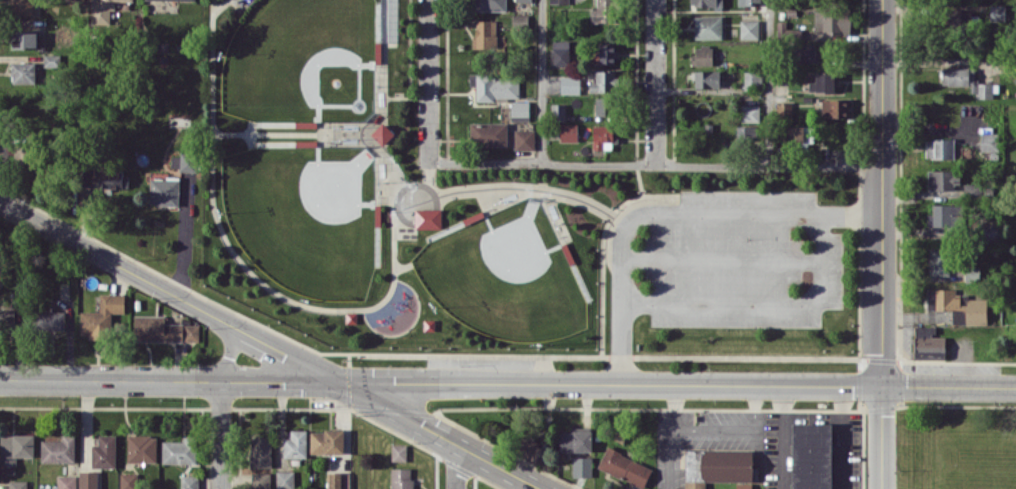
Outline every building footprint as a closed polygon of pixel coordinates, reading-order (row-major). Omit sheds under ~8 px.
[(10,14),(33,15),(33,0),(10,0),(10,14)] [(133,0),(101,0),(101,4),(92,4),(92,24),(110,24),(110,10),(115,10),(115,1),(133,1),(133,0)] [(395,42),(395,0),(380,0),(379,41),(395,42)] [(475,11),(506,11),(506,0),(475,0),(475,11)] [(597,8),(592,8),(592,22),(614,21),(614,0),(596,0),(597,8)] [(713,6),(714,10),(723,10),(722,0),(690,0),(690,6),(713,6)] [(990,20),(1005,20),(1005,5),(990,4),(990,20)] [(814,32),(824,32),(824,34),(851,35),(851,11),(815,11),(814,32)] [(695,39),(722,38),(722,15),(694,16),(695,39)] [(740,39),(759,39),(758,19),(740,20),(740,39)] [(504,48),(504,42),(496,41),(496,20),(474,20),(474,47),(504,48)] [(12,48),(37,48),(36,31),(12,31),(12,48)] [(569,40),(552,40),(553,66),(570,65),(569,40)] [(600,43),(599,63),(616,64),(616,44),(600,43)] [(816,62),(817,44),(796,43),(795,62),(816,62)] [(693,65),(713,65),(713,46),(693,46),(693,65)] [(35,62),(11,62),(11,83),(35,83),(35,62)] [(973,98),(993,98),(993,83),(975,83),(975,67),(942,66),(942,85),(973,85),(973,98)] [(589,92),(616,91),(615,70),(595,70),(595,82),(589,82),(589,92)] [(694,87),(720,87),(720,70),(693,71),(694,87)] [(744,71),(744,85),(761,86),(761,71),(744,71)] [(476,99),(519,98),(518,77),(493,77),(493,73),(469,73),(469,85),(476,85),(476,99)] [(834,73),(815,73),(816,81),(809,81),(809,91),(834,91),(834,73)] [(580,94),(580,77),(561,76),(561,93),(580,94)] [(612,114),(612,97),(596,97),(596,115),(612,114)] [(822,99),(822,118),(849,117),(849,99),(822,99)] [(529,101),(511,101),(510,121),(529,121),(529,101)] [(791,117),(792,102),(776,102),(776,117),(791,117)] [(565,104),(551,104),(551,121),(565,120),(565,104)] [(741,122),(759,122),(760,105),(741,104),(741,122)] [(395,134),(383,122),(371,133),(383,146),(395,134)] [(507,122),(470,122),(470,145),(507,146),(507,122)] [(577,123),(560,123),(560,141),(577,141),(577,123)] [(593,125),(593,149),(615,149),(615,133),(613,133),(613,125),(593,125)] [(788,126),(788,145),(813,144),(812,125),(788,126)] [(737,137),(756,138),(757,126),(737,126),(737,137)] [(996,151),(997,127),(981,126),(980,151),(996,151)] [(514,129),(515,150),(535,149),(534,129),(514,129)] [(954,158),(954,138),(925,139),(926,158),(954,158)] [(196,170),(197,154),(171,154),(171,170),(196,170)] [(928,189),(960,189),(960,170),(928,170),(928,189)] [(100,188),(129,188),(129,171),(100,171),(100,188)] [(178,205),(179,178),(150,177),(149,204),(178,205)] [(963,194),(980,195),(981,185),(964,184),(963,194)] [(959,204),(933,204),(932,213),(927,213),(927,226),(959,226),(959,204)] [(415,209),(415,229),(441,228),(441,208),(415,209)] [(998,223),(978,223),(978,237),(998,238),(998,223)] [(929,275),(948,275),(949,248),(929,247),(929,275)] [(987,324),(987,298),(967,299),(967,294),(956,294),(956,288),(927,289),(927,309),(965,309),(966,324),(987,324)] [(80,311),(80,334),(88,334),(88,338),(110,339),(111,312),(124,312),(125,294),(100,293),(99,311),(80,311)] [(15,309),(0,308),(0,329),(14,330),(15,309)] [(37,329),(65,330),(65,311),(37,310),(37,329)] [(199,341),(199,324),(165,324),(165,315),(133,315),(133,340),(199,341)] [(914,326),(914,358),(945,357),(945,336),(936,336),(936,326),(914,326)] [(792,423),(792,488),(832,488),(831,423),(792,423)] [(283,457),(306,457),(307,430),(290,430),(290,438),(284,438),(283,457)] [(344,453),(343,430),(310,430),(310,453),(344,453)] [(591,431),(559,431),(560,451),(592,451),(591,431)] [(34,434),(0,434),(0,439),(0,465),(17,465),(17,457),(33,457),(34,434)] [(61,440),(41,440),(41,462),(75,463),(75,435),(61,434),(61,440)] [(115,467),(116,435),(99,435),(99,444),(92,444),(91,467),(115,467)] [(156,461),(156,435),(128,435),(127,461),(156,461)] [(162,463),(196,463),(196,435),(183,435),(183,441),(162,441),(162,463)] [(543,463),(548,449),(538,446),(540,442),(524,436),(517,454),(543,463)] [(271,467),(271,437),(251,437),(250,467),(271,467)] [(406,460),(406,444),(392,444),(392,460),(406,460)] [(644,488),(653,468),(607,447),(598,467),(644,488)] [(753,450),(686,449),(685,488),(705,488),(705,481),(753,481),(753,450)] [(573,477),(592,476),(592,456),(572,457),(573,477)] [(412,468),(390,468),(391,488),(412,488),(412,468)] [(276,471),(277,488),(294,488),(294,470),(276,471)] [(79,471),(79,488),(97,488),(97,471),(79,471)] [(121,488),(137,488),(137,472),(120,473),(121,488)] [(251,472),(251,488),(270,488),(271,473),(251,472)] [(329,472),(329,488),(349,488),(349,472),(329,472)] [(57,475),(57,488),(76,488),(75,475),(57,475)] [(198,475),(181,475),(181,488),(198,488),(198,475)] [(27,480),(8,480),(9,488),(27,488),(27,480)]
